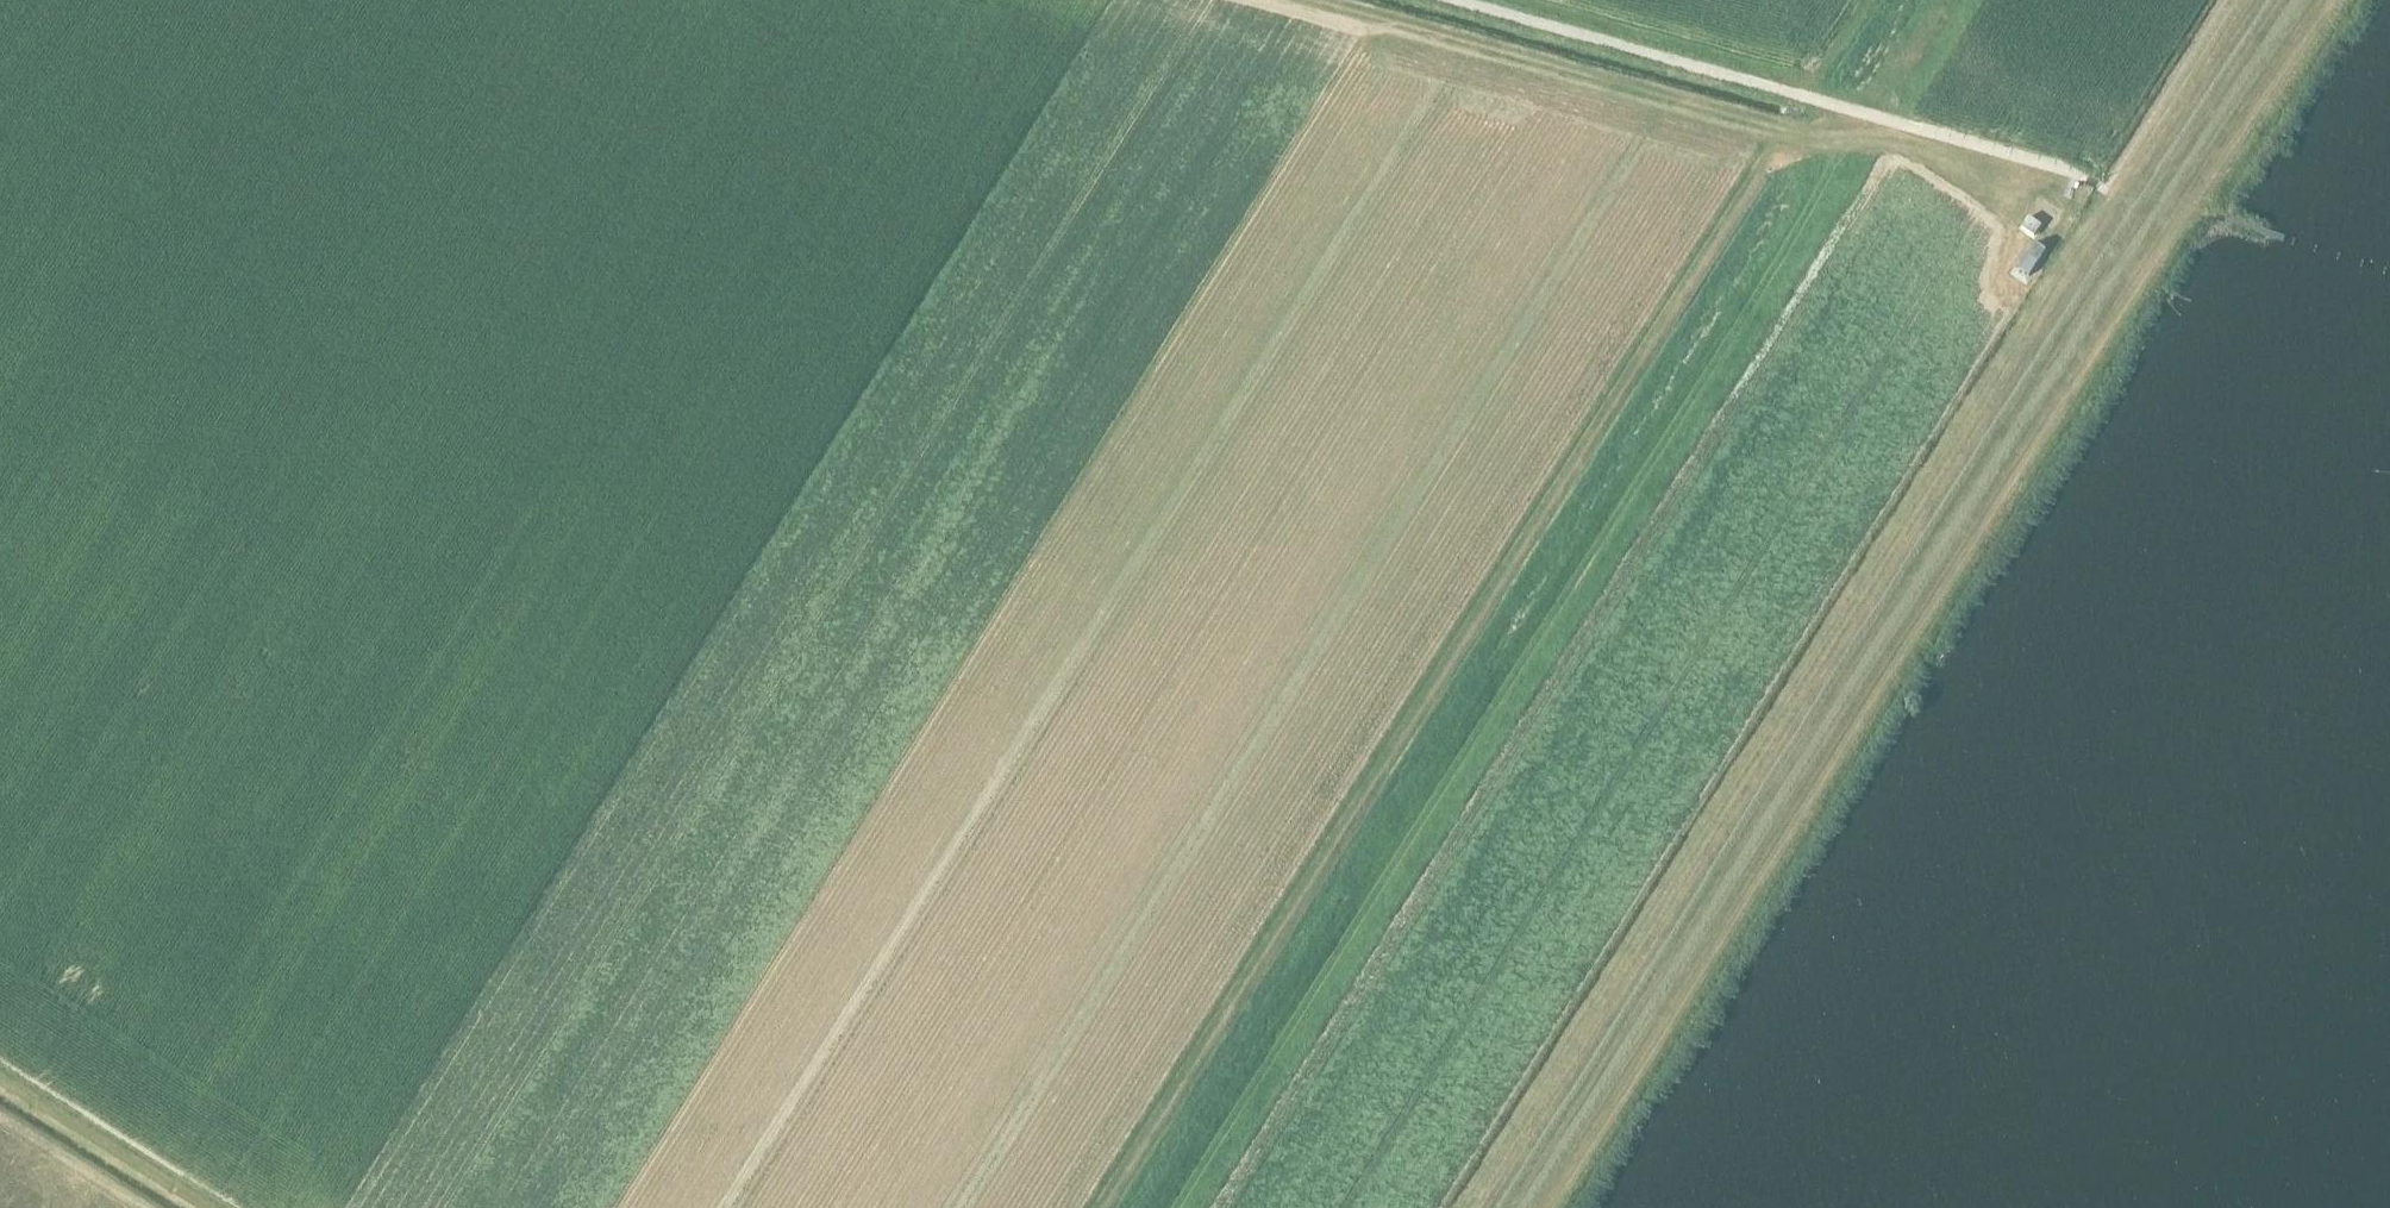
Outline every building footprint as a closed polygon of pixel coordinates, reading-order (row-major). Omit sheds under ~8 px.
[(2041,228),(2033,222),(2025,234),(2033,239),(2041,228)]
